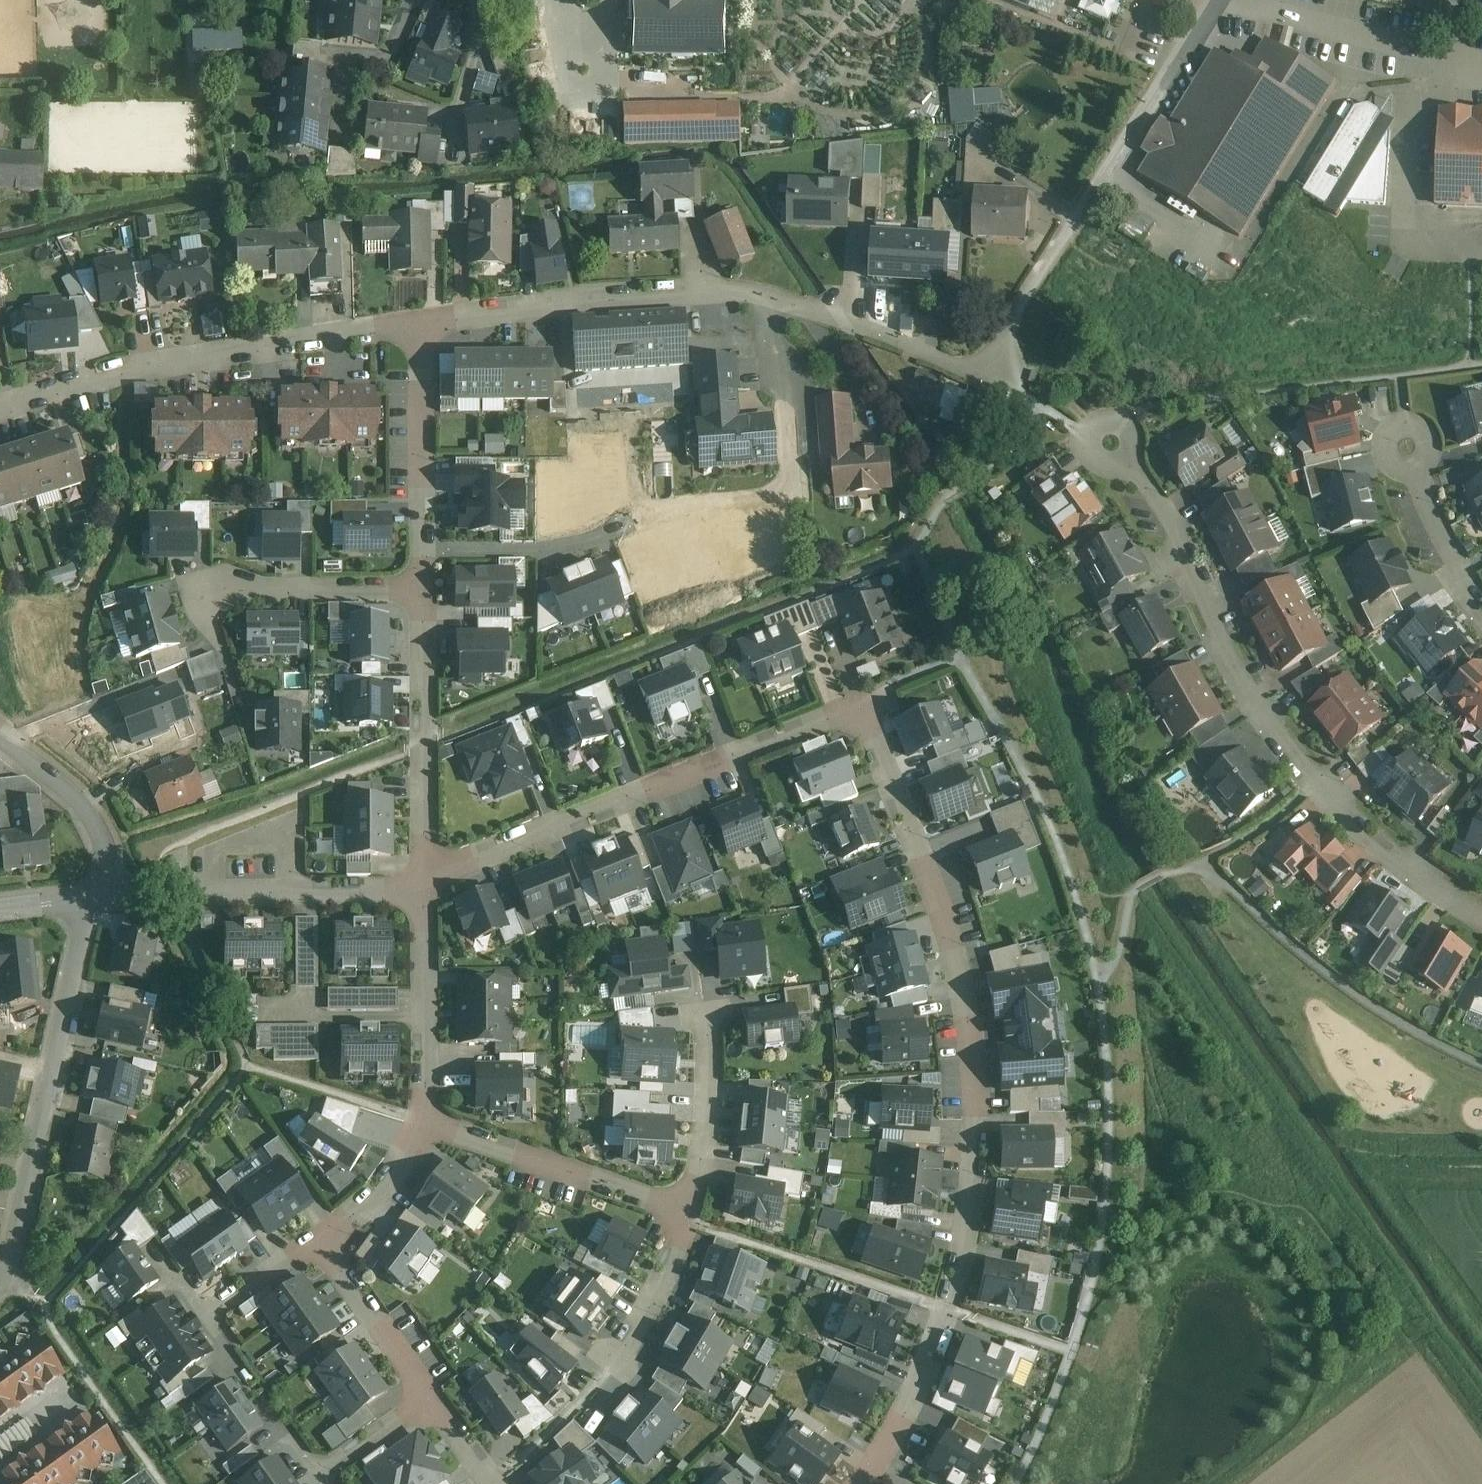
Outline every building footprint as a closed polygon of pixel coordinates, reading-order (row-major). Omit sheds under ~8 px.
[(330,15),(374,20),(373,30),(377,31),(380,0),(331,0),(330,15)] [(428,0),(427,0),(418,22),(430,27),(440,5),(428,0)] [(1057,22),(1066,0),(1002,0),(1057,22)] [(1084,13),(1110,24),(1120,0),(1089,0),(1084,13)] [(727,2),(633,2),(632,56),(674,56),(674,60),(694,60),(694,56),(726,56),(727,2)] [(374,20),(330,15),(327,42),(375,46),(377,31),(373,30),(374,20)] [(193,28),(194,50),(245,48),(245,26),(193,28)] [(458,57),(415,39),(403,67),(402,66),(402,67),(411,71),(408,79),(424,85),(428,77),(447,85),(458,57)] [(322,46),(294,43),(292,57),(303,58),(321,59),(321,58),(322,46)] [(515,83),(503,49),(490,54),(502,88),(515,83)] [(1335,81),(1284,50),(1270,72),(1256,63),(1251,72),(1316,112),(1335,81)] [(1233,61),(1216,51),(1140,176),(1240,237),(1316,112),(1251,72),(1256,63),(1238,52),(1233,61)] [(328,59),(321,58),(321,59),(303,58),(302,70),(327,72),(328,59)] [(327,72),(302,70),(302,71),(304,71),(303,77),(282,75),(280,98),(324,102),(324,101),(328,101),(331,73),(327,72)] [(970,90),(953,91),(956,120),(973,118),(970,90)] [(324,102),(280,98),(278,123),(322,127),(323,116),(327,117),(328,101),(324,101),(324,102)] [(520,98),(489,102),(491,114),(511,111),(513,127),(529,125),(520,98)] [(1381,114),(1368,106),(1356,108),(1355,108),(1304,192),(1328,207),(1326,209),(1337,216),(1340,210),(1341,211),(1346,203),(1371,204),(1386,206),(1390,147),(1391,134),(1388,132),(1390,128),(1381,122),(1383,118),(1382,117),(1381,114)] [(425,113),(370,107),(366,149),(377,150),(377,152),(381,152),(381,151),(419,155),(418,163),(435,164),(438,137),(422,135),(425,113)] [(491,114),(466,117),(470,154),(516,148),(513,127),(511,111),(491,114)] [(741,113),(694,114),(695,115),(654,116),(654,118),(655,145),(742,143),(741,113)] [(322,127),(278,123),(275,149),(289,151),(293,154),(299,155),(305,155),(310,153),(323,154),(327,117),(323,116),(322,127)] [(1441,119),(1437,205),(1481,206),(1481,120),(1441,119)] [(999,143),(975,129),(968,141),(992,155),(999,143)] [(867,141),(843,144),(842,176),(842,186),(849,186),(850,180),(865,181),(865,178),(867,141)] [(968,141),(964,195),(976,196),(977,194),(992,195),(994,157),(992,155),(968,141)] [(843,144),(831,146),(830,176),(842,176),(843,144)] [(354,152),(328,149),(326,177),(356,176),(354,152)] [(0,154),(0,190),(42,193),(44,156),(0,154)] [(690,165),(638,169),(640,204),(644,204),(660,203),(693,200),(690,165)] [(883,179),(865,178),(865,181),(863,209),(881,210),(883,179)] [(547,181),(536,184),(540,202),(551,199),(547,181)] [(842,186),(798,184),(797,225),(848,227),(850,186),(842,186)] [(471,188),(456,189),(456,224),(469,224),(470,208),(471,208),(471,188)] [(992,195),(977,194),(976,196),(974,238),(1026,241),(1029,197),(992,195)] [(551,199),(540,202),(545,220),(556,217),(551,199)] [(947,202),(935,201),(933,241),(947,241),(947,234),(945,233),(947,202)] [(964,203),(947,202),(945,233),(947,234),(962,234),(964,203)] [(660,203),(644,204),(645,219),(661,218),(660,203)] [(444,232),(444,204),(425,204),(426,216),(427,216),(427,232),(444,232)] [(471,208),(470,208),(469,224),(469,265),(508,266),(508,209),(471,208)] [(1151,238),(1158,222),(1132,210),(1124,226),(1151,238)] [(734,213),(705,225),(723,271),(753,259),(734,213)] [(426,216),(391,216),(391,219),(363,220),(364,246),(391,245),(392,273),(428,272),(427,232),(427,216),(426,216)] [(645,219),(607,222),(609,256),(679,251),(677,217),(645,219)] [(338,227),(307,229),(308,238),(310,275),(310,285),(341,283),(338,227)] [(561,228),(532,236),(540,267),(537,266),(537,272),(530,274),(535,294),(574,284),(561,228)] [(275,235),(238,237),(238,236),(237,236),(239,273),(265,271),(265,269),(275,268),(276,277),(310,275),(308,238),(276,240),(276,234),(275,234),(275,235)] [(919,240),(875,237),(873,280),(916,282),(916,278),(917,278),(919,240)] [(933,241),(919,240),(917,278),(916,278),(916,282),(947,284),(950,242),(947,241),(933,241)] [(204,254),(154,262),(156,274),(160,303),(161,303),(178,300),(178,303),(192,301),(192,298),(210,295),(204,254)] [(127,260),(96,265),(102,304),(119,302),(119,304),(133,301),(134,301),(130,278),(127,260)] [(156,274),(143,275),(149,311),(162,309),(161,303),(160,303),(156,274)] [(143,275),(130,278),(134,301),(133,301),(135,313),(149,311),(143,275)] [(73,306),(25,310),(29,353),(77,348),(73,306)] [(682,312),(572,319),(576,372),(687,365),(683,312),(682,312)] [(227,334),(225,313),(203,316),(205,336),(227,334)] [(146,315),(147,350),(156,350),(155,315),(146,315)] [(519,357),(503,357),(503,401),(526,401),(526,352),(519,352),(519,357)] [(550,357),(532,357),(532,352),(526,352),(526,401),(550,401),(550,385),(550,357)] [(467,353),(467,357),(456,357),(456,376),(456,402),(458,402),(480,402),(479,353),(467,353)] [(503,357),(486,357),(486,353),(479,353),(480,402),(503,401),(503,357)] [(733,360),(696,363),(698,395),(700,395),(733,392),(735,392),(733,360)] [(942,378),(920,372),(917,385),(938,391),(942,378)] [(456,376),(440,377),(440,413),(458,413),(458,402),(456,402),(456,376)] [(565,385),(550,385),(550,401),(550,413),(566,413),(565,385)] [(733,392),(700,395),(702,424),(735,422),(733,392)] [(346,395),(334,395),(334,393),(321,393),(321,395),(308,395),(308,394),(295,394),(295,396),(282,396),(282,413),(278,413),(278,431),(282,431),(282,443),(303,443),(303,447),(319,447),(323,443),(332,443),(336,447),(351,447),(351,443),(373,443),(373,431),(377,431),(377,413),(373,413),(373,395),(360,395),(360,394),(346,393),(346,395)] [(850,399),(820,402),(820,404),(822,403),(824,426),(824,427),(852,425),(850,399)] [(1467,403),(1467,401),(1449,405),(1453,423),(1456,422),(1462,445),(1481,440),(1481,399),(1467,403)] [(1338,411),(1331,413),(1330,407),(1325,408),(1321,405),(1315,411),(1308,412),(1309,417),(1299,426),(1316,443),(1318,451),(1318,454),(1339,449),(1359,444),(1353,420),(1359,419),(1355,400),(1337,404),(1338,411)] [(208,406),(195,406),(195,408),(183,408),(183,406),(169,406),(169,408),(156,408),(156,425),(152,425),(152,444),(156,444),(156,456),(178,456),(178,461),(193,461),(197,457),(207,456),(211,461),(226,460),(226,456),(248,456),(248,443),(252,443),(252,425),(248,425),(248,408),(235,408),(234,406),(220,406),(220,408),(209,408),(208,406)] [(702,424),(699,425),(702,468),(771,463),(767,419),(702,424)] [(852,425),(824,427),(824,426),(822,427),(824,450),(837,449),(837,452),(845,452),(845,443),(851,443),(850,426),(852,426),(852,425)] [(1196,428),(1163,449),(1187,487),(1213,470),(1225,463),(1223,459),(1214,446),(1209,449),(1196,428)] [(485,452),(503,453),(503,436),(485,435),(485,452)] [(66,436),(43,443),(58,492),(82,485),(75,462),(67,439),(66,436)] [(79,436),(67,439),(75,462),(86,459),(79,436)] [(43,443),(20,450),(36,499),(58,492),(43,443)] [(889,453),(853,456),(851,443),(845,443),(845,452),(837,452),(837,449),(824,450),(825,461),(836,460),(838,491),(854,490),(855,495),(877,493),(877,489),(892,488),(889,453)] [(1318,451),(1304,455),(1307,470),(1342,461),(1339,449),(1318,454),(1318,451)] [(20,450),(0,456),(0,465),(13,507),(36,499),(20,450)] [(1235,451),(1223,459),(1225,463),(1213,470),(1222,484),(1229,479),(1246,468),(1235,451)] [(1054,461),(1025,482),(1036,496),(1060,479),(1060,480),(1065,476),(1054,461)] [(1340,462),(1307,470),(1305,470),(1312,499),(1325,497),(1324,491),(1346,485),(1340,462)] [(0,465),(0,511),(13,507),(0,465)] [(491,472),(457,473),(457,472),(456,472),(456,474),(456,493),(456,495),(457,495),(457,494),(471,494),(471,502),(468,502),(467,502),(467,503),(467,514),(461,514),(459,514),(459,515),(460,516),(459,528),(459,529),(459,530),(461,530),(471,530),(471,531),(471,532),(472,532),(473,532),(505,532),(507,532),(507,531),(506,531),(506,510),(521,510),(522,510),(522,509),(522,487),(522,486),(521,486),(506,486),(506,484),(506,482),(505,482),(505,483),(492,483),(492,474),(492,472),(491,472)] [(1078,476),(1065,486),(1060,480),(1060,479),(1036,496),(1034,497),(1046,513),(1057,505),(1065,517),(1067,516),(1079,533),(1092,524),(1090,520),(1104,511),(1078,476)] [(1222,484),(1198,499),(1208,516),(1235,501),(1237,494),(1229,479),(1222,484)] [(1324,491),(1325,497),(1334,533),(1378,522),(1367,480),(1346,485),(1324,491)] [(1467,489),(1473,500),(1470,501),(1476,514),(1481,512),(1481,482),(1467,489)] [(1208,516),(1206,516),(1212,527),(1217,529),(1220,535),(1216,536),(1220,544),(1263,522),(1248,494),(1235,501),(1208,516)] [(345,518),(367,517),(367,503),(330,504),(331,525),(345,524),(345,518)] [(180,504),(180,518),(192,517),(192,531),(195,531),(195,533),(211,533),(211,504),(180,504)] [(298,518),(298,535),(312,535),(312,504),(287,504),(287,517),(298,518)] [(192,517),(180,518),(151,518),(151,558),(195,558),(195,533),(195,531),(192,531),(192,517)] [(298,518),(287,517),(258,517),(257,538),(264,538),(264,562),(298,561),(298,535),(298,518)] [(345,518),(345,524),(345,553),(389,552),(389,517),(367,517),(345,518)] [(1263,522),(1220,544),(1224,551),(1227,549),(1230,556),(1229,560),(1235,571),(1236,570),(1268,554),(1277,549),(1263,522)] [(1100,548),(1081,559),(1084,564),(1090,575),(1093,573),(1105,595),(1106,596),(1127,585),(1149,572),(1141,558),(1137,560),(1123,535),(1100,548)] [(1094,537),(1066,553),(1075,568),(1084,564),(1081,559),(1100,548),(1094,537)] [(1389,544),(1353,562),(1373,602),(1373,603),(1394,593),(1409,585),(1403,573),(1405,571),(1398,556),(1395,557),(1389,544)] [(1268,554),(1236,570),(1245,587),(1265,578),(1278,572),(1268,554)] [(605,562),(577,574),(594,615),(601,612),(621,604),(605,562)] [(1278,572),(1265,578),(1272,590),(1290,580),(1293,585),(1306,578),(1298,564),(1278,572)] [(54,582),(76,578),(75,567),(52,571),(54,582)] [(512,572),(457,573),(457,608),(513,608),(512,572)] [(577,574),(549,585),(566,627),(594,615),(577,574)] [(1272,590),(1246,604),(1264,637),(1308,614),(1293,585),(1290,580),(1272,590)] [(1127,585),(1106,596),(1105,595),(1098,599),(1106,614),(1130,601),(1134,598),(1127,585)] [(136,589),(101,598),(104,610),(139,600),(136,589)] [(853,590),(809,607),(818,630),(841,621),(838,612),(858,603),(853,590)] [(1394,593),(1373,603),(1373,602),(1362,607),(1375,633),(1386,625),(1404,614),(1394,593)] [(122,608),(129,636),(176,622),(173,609),(170,610),(166,596),(122,608)] [(858,603),(838,612),(841,621),(844,629),(843,629),(848,642),(849,641),(856,658),(875,650),(878,658),(900,649),(879,596),(858,603)] [(1106,614),(1101,617),(1110,634),(1126,626),(1122,619),(1135,612),(1130,601),(1106,614)] [(1135,612),(1122,619),(1126,626),(1139,650),(1144,647),(1149,649),(1152,653),(1177,639),(1163,615),(1161,616),(1154,602),(1135,612)] [(807,603),(763,621),(768,633),(786,626),(792,641),(797,638),(818,630),(809,607),(807,603)] [(364,605),(328,605),(328,624),(349,624),(349,617),(364,617),(364,605)] [(1404,614),(1386,625),(1400,643),(1403,641),(1401,639),(1422,623),(1411,609),(1404,614)] [(1422,623),(1401,639),(1403,641),(1428,673),(1463,646),(1436,612),(1422,623)] [(1308,614),(1264,637),(1282,671),(1307,657),(1326,647),(1323,642),(1308,614)] [(297,617),(248,618),(248,655),(297,655),(297,617)] [(364,617),(349,617),(349,624),(349,665),(389,665),(389,617),(364,617)] [(180,636),(176,622),(129,636),(135,658),(151,654),(179,647),(180,647),(177,637),(180,636)] [(768,633),(738,645),(745,661),(747,660),(752,671),(754,670),(761,686),(764,685),(766,690),(777,685),(776,680),(788,675),(790,680),(802,675),(800,670),(803,669),(797,653),(792,641),(786,626),(768,633)] [(506,635),(457,635),(457,660),(460,660),(460,684),(479,684),(479,675),(503,675),(503,660),(506,660),(506,635)] [(1336,635),(1323,642),(1326,647),(1307,657),(1314,670),(1316,669),(1345,651),(1336,635)] [(797,638),(792,641),(797,653),(802,651),(797,638)] [(700,646),(659,662),(664,676),(683,669),(687,677),(694,674),(696,680),(711,674),(700,646)] [(181,652),(179,647),(151,654),(157,675),(186,663),(190,662),(187,650),(181,652)] [(1185,652),(1153,670),(1162,685),(1193,667),(1185,652)] [(190,662),(186,663),(193,683),(219,674),(212,653),(190,662)] [(1162,685),(1153,691),(1167,715),(1206,693),(1200,682),(1202,681),(1193,667),(1162,685)] [(1467,673),(1459,682),(1461,684),(1460,685),(1448,698),(1449,698),(1456,705),(1464,716),(1481,697),(1481,667),(1477,667),(1469,675),(1467,673)] [(664,676),(639,686),(655,727),(667,722),(668,722),(671,729),(673,728),(673,727),(687,721),(687,723),(690,722),(686,714),(699,709),(687,677),(683,669),(664,676)] [(1314,670),(1291,684),(1303,699),(1325,681),(1316,669),(1314,670)] [(628,673),(615,679),(619,689),(632,683),(628,673)] [(219,674),(193,683),(196,695),(223,686),(219,674)] [(788,675),(776,680),(777,685),(780,691),(793,686),(790,680),(788,675)] [(1348,676),(1309,707),(1325,727),(1364,696),(1348,676)] [(1450,676),(1427,696),(1440,708),(1449,698),(1448,698),(1460,685),(1450,676)] [(371,677),(335,677),(335,692),(345,692),(345,689),(371,689),(371,677)] [(594,703),(599,715),(616,709),(606,683),(574,696),(580,709),(594,703)] [(172,684),(118,705),(136,751),(168,738),(190,730),(172,684)] [(371,689),(345,689),(345,692),(345,723),(359,723),(359,727),(376,727),(376,723),(390,723),(389,689),(371,689)] [(1206,693),(1167,715),(1181,739),(1190,734),(1221,716),(1213,702),(1212,703),(1206,693)] [(274,694),(274,708),(298,707),(298,715),(310,716),(310,694),(274,694)] [(1364,696),(1325,727),(1343,750),(1382,719),(1364,696)] [(1464,716),(1476,724),(1481,729),(1481,697),(1464,716)] [(594,703),(580,709),(570,713),(569,711),(549,719),(563,754),(580,747),(581,749),(608,739),(599,715),(594,703)] [(298,751),(298,715),(298,707),(274,708),(258,708),(258,716),(254,716),(254,734),(258,735),(258,752),(298,751)] [(951,741),(949,736),(937,707),(895,724),(909,757),(932,748),(951,741)] [(1221,716),(1190,734),(1200,750),(1207,745),(1230,730),(1221,716)] [(509,732),(513,744),(516,742),(517,745),(529,740),(520,717),(505,723),(509,732)] [(667,722),(655,727),(661,742),(674,737),(667,722)] [(195,744),(190,730),(168,738),(173,752),(195,744)] [(951,741),(932,748),(937,761),(960,752),(971,747),(964,730),(949,736),(951,741)] [(1230,730),(1207,745),(1224,766),(1241,752),(1241,753),(1246,749),(1230,730)] [(513,744),(509,732),(460,751),(469,772),(478,768),(485,771),(496,798),(530,784),(513,744)] [(844,759),(845,761),(849,760),(842,742),(827,748),(823,739),(802,748),(807,760),(834,749),(834,750),(839,748),(844,760),(844,759)] [(1366,741),(1348,756),(1358,768),(1375,753),(1366,741)] [(979,745),(965,751),(967,757),(972,758),(982,751),(979,745)] [(818,795),(851,782),(853,781),(845,761),(844,759),(844,760),(839,748),(834,750),(834,749),(807,760),(794,765),(801,784),(806,782),(812,797),(818,795)] [(1375,753),(1358,768),(1367,780),(1388,761),(1379,749),(1375,753)] [(965,751),(960,753),(963,761),(972,758),(967,757),(965,751)] [(937,761),(926,765),(932,780),(958,770),(961,776),(968,773),(963,761),(960,753),(960,752),(937,761)] [(1224,766),(1209,779),(1241,817),(1274,790),(1262,776),(1261,777),(1241,753),(1241,752),(1224,766)] [(1411,753),(1379,789),(1398,806),(1430,770),(1411,753)] [(189,759),(146,776),(161,815),(204,798),(189,759)] [(932,780),(923,784),(928,797),(925,799),(929,810),(933,809),(938,822),(973,808),(961,776),(958,770),(932,780)] [(1430,770),(1398,806),(1417,822),(1448,787),(1430,770)] [(0,781),(0,805),(11,804),(11,803),(41,799),(40,789),(25,778),(0,781)] [(806,782),(801,784),(795,787),(802,805),(819,799),(818,795),(812,797),(806,782)] [(823,810),(841,804),(858,798),(851,782),(818,795),(819,799),(823,810)] [(372,784),(348,785),(348,797),(372,797),(372,784)] [(41,799),(11,803),(11,804),(15,833),(45,830),(41,799)] [(346,801),(346,828),(391,829),(391,801),(346,801)] [(728,856),(759,844),(764,841),(758,824),(748,801),(713,814),(728,856)] [(0,805),(0,824),(2,835),(15,833),(11,804),(0,805)] [(829,821),(845,815),(841,804),(823,810),(807,817),(812,828),(829,821)] [(845,815),(829,821),(844,860),(879,846),(863,808),(845,815)] [(1444,809),(1428,832),(1439,840),(1456,818),(1444,809)] [(1468,844),(1481,851),(1481,817),(1468,844)] [(769,819),(758,824),(764,841),(759,844),(765,859),(782,853),(769,819)] [(678,893),(711,880),(712,879),(711,877),(690,824),(653,839),(664,867),(675,894),(678,893)] [(391,857),(391,829),(346,828),(346,857),(391,857)] [(0,836),(0,842),(4,872),(50,867),(45,829),(45,830),(2,835),(0,836)] [(1325,843),(1311,829),(1292,848),(1306,862),(1301,868),(1315,882),(1316,881),(1327,892),(1348,871),(1351,868),(1333,851),(1337,848),(1329,840),(1325,843)] [(1015,831),(959,852),(975,894),(1031,874),(1015,831)] [(621,893),(642,884),(639,875),(626,844),(605,852),(621,893)] [(584,860),(596,892),(600,901),(621,893),(605,852),(584,860)] [(878,861),(844,875),(845,876),(850,890),(884,877),(878,861)] [(552,913),(574,904),(570,895),(557,864),(536,872),(552,913)] [(346,865),(346,877),(371,877),(371,865),(346,865)] [(681,900),(678,893),(675,894),(664,867),(651,872),(665,906),(681,900)] [(1348,871),(1328,892),(1333,896),(1328,902),(1338,912),(1362,883),(1348,871)] [(515,880),(527,912),(531,921),(552,913),(536,872),(515,880)] [(722,872),(711,877),(712,879),(711,880),(716,893),(728,887),(722,872)] [(850,890),(838,895),(851,930),(903,909),(890,875),(850,890)] [(845,876),(832,881),(838,895),(850,890),(845,876)] [(491,885),(452,899),(469,945),(508,930),(491,885)] [(1408,912),(1375,890),(1363,907),(1360,909),(1357,912),(1356,915),(1355,919),(1352,923),(1356,926),(1359,928),(1361,931),(1365,933),(1368,934),(1376,939),(1386,945),(1391,938),(1408,912)] [(581,891),(570,895),(574,904),(583,928),(594,924),(581,891)] [(150,911),(125,914),(121,931),(147,937),(152,915),(150,911)] [(536,934),(531,921),(527,912),(516,916),(524,939),(536,934)] [(317,919),(296,919),(296,989),(318,989),(317,919)] [(353,926),(334,927),(334,973),(392,973),(391,927),(373,926),(372,922),(353,923),(353,926)] [(243,927),(225,927),(225,974),(282,974),(282,927),(263,927),(263,923),(243,923),(243,927)] [(693,923),(670,926),(674,956),(697,953),(693,923)] [(757,927),(717,932),(722,975),(762,970),(757,927)] [(641,942),(661,939),(659,928),(639,930),(641,942)] [(1450,938),(1434,929),(1419,955),(1410,970),(1411,971),(1446,992),(1469,953),(1449,941),(1450,938)] [(121,931),(111,974),(146,982),(156,939),(121,931)] [(913,936),(889,942),(890,943),(867,950),(869,958),(859,960),(863,975),(919,960),(913,936)] [(1386,945),(1376,939),(1361,961),(1384,977),(1404,947),(1391,938),(1386,945)] [(634,997),(654,994),(689,990),(686,969),(666,972),(662,939),(661,939),(641,942),(626,944),(628,957),(630,968),(612,970),(607,971),(611,1001),(612,1000),(634,997)] [(0,949),(0,975),(1,975),(2,985),(3,985),(4,999),(12,999),(12,1004),(10,1004),(10,1005),(36,1002),(34,982),(35,982),(31,945),(0,949)] [(1404,947),(1384,977),(1401,987),(1411,971),(1410,970),(1419,955),(1404,947)] [(630,968),(628,957),(611,959),(612,970),(630,968)] [(919,960),(863,975),(867,991),(877,988),(880,1000),(890,998),(923,989),(927,988),(919,960)] [(1006,1048),(999,1049),(1003,1090),(1065,1084),(1061,1043),(1051,1044),(1048,1013),(1053,1011),(1046,967),(987,977),(993,1021),(1003,1020),(1006,1048)] [(518,972),(494,972),(494,984),(509,984),(518,984),(518,972)] [(1469,980),(1455,1006),(1469,1013),(1470,1011),(1468,1010),(1478,984),(1469,980)] [(1479,983),(1478,984),(1468,1010),(1470,1011),(1481,1016),(1481,984),(1479,983)] [(494,984),(459,985),(459,1005),(509,1004),(509,984),(494,984)] [(792,1008),(793,1018),(813,1016),(809,988),(783,992),(786,1009),(792,1008)] [(923,989),(890,998),(893,1010),(910,1007),(927,1004),(923,989)] [(398,990),(328,990),(328,1012),(398,1012),(398,990)] [(634,997),(636,1012),(653,1009),(656,1009),(654,994),(634,997)] [(243,1019),(258,1019),(257,995),(242,995),(243,1019)] [(636,1012),(634,997),(612,1000),(615,1015),(617,1014),(636,1012)] [(158,1009),(106,998),(100,1029),(152,1040),(158,1009)] [(0,1004),(0,1027),(8,1026),(8,1027),(9,1026),(7,1003),(0,1004)] [(509,1004),(459,1005),(459,1025),(509,1024),(509,1004)] [(893,1010),(875,1014),(876,1029),(880,1029),(880,1027),(911,1025),(910,1007),(893,1010)] [(764,1047),(782,1044),(797,1042),(793,1018),(792,1008),(786,1009),(745,1015),(750,1049),(764,1047)] [(636,1012),(617,1014),(620,1032),(621,1032),(656,1033),(653,1009),(636,1012)] [(509,1024),(459,1025),(459,1044),(495,1044),(509,1044),(509,1024)] [(911,1025),(880,1027),(880,1029),(883,1065),(924,1062),(921,1024),(911,1025)] [(318,1026),(256,1026),(256,1050),(273,1050),(273,1061),(318,1061),(318,1026)] [(359,1031),(341,1031),(341,1077),(398,1077),(398,1031),(379,1031),(379,1027),(359,1027),(359,1031)] [(656,1033),(621,1032),(621,1048),(624,1048),(623,1081),(672,1083),(672,1070),(673,1057),(673,1051),(669,1051),(670,1034),(656,1033)] [(207,1038),(181,1039),(183,1071),(208,1072),(209,1058),(207,1038)] [(509,1044),(495,1044),(495,1056),(499,1056),(519,1056),(519,1044),(509,1044)] [(499,1056),(499,1068),(520,1068),(535,1068),(535,1056),(519,1056),(499,1056)] [(146,1074),(88,1061),(79,1099),(137,1112),(146,1074)] [(10,1109),(18,1070),(0,1066),(0,1106),(10,1109)] [(520,1118),(520,1068),(499,1068),(476,1069),(476,1108),(490,1108),(490,1113),(504,1112),(504,1118),(520,1118)] [(742,1122),(784,1125),(786,1095),(744,1092),(742,1122)] [(929,1095),(883,1092),(881,1128),(903,1130),(927,1131),(927,1130),(929,1095)] [(631,1094),(614,1093),(612,1120),(625,1121),(626,1118),(669,1121),(670,1108),(649,1107),(631,1105),(631,1094)] [(650,1095),(631,1094),(631,1105),(649,1107),(650,1095)] [(320,1120),(352,1140),(360,1111),(327,1101),(320,1120)] [(1064,1114),(1028,1114),(1028,1131),(1050,1131),(1050,1133),(1064,1132),(1064,1114)] [(100,1120),(80,1116),(77,1128),(98,1133),(100,1120)] [(352,1140),(320,1120),(315,1116),(307,1129),(298,1143),(298,1144),(299,1145),(312,1153),(312,1154),(326,1161),(334,1168),(334,1167),(338,1169),(349,1176),(366,1149),(352,1140)] [(298,1143),(307,1129),(299,1118),(287,1127),(298,1143)] [(669,1121),(626,1118),(625,1121),(623,1161),(636,1161),(636,1165),(656,1166),(656,1162),(669,1163),(672,1121),(669,1121)] [(835,1121),(835,1137),(850,1137),(850,1121),(835,1121)] [(784,1125),(742,1122),(739,1149),(782,1152),(784,1125)] [(98,1133),(77,1128),(68,1176),(106,1184),(116,1136),(98,1133)] [(927,1131),(903,1130),(902,1145),(915,1146),(938,1147),(939,1131),(927,1130),(927,1131)] [(1028,1131),(1002,1131),(1002,1170),(1050,1169),(1050,1141),(1050,1133),(1050,1131),(1028,1131)] [(1064,1132),(1050,1133),(1050,1141),(1064,1141),(1064,1132)] [(279,1160),(289,1175),(299,1169),(278,1139),(263,1150),(274,1164),(279,1160)] [(891,1144),(879,1143),(878,1154),(890,1155),(891,1144)] [(902,1145),(891,1144),(890,1155),(893,1156),(914,1158),(915,1146),(902,1145)] [(312,1153),(299,1145),(324,1179),(338,1169),(334,1167),(334,1168),(326,1161),(312,1154),(312,1153)] [(914,1158),(893,1156),(890,1182),(937,1187),(940,1161),(914,1158)] [(247,1205),(268,1235),(310,1205),(289,1175),(279,1160),(274,1164),(242,1188),(237,1191),(247,1205)] [(444,1162),(419,1198),(468,1232),(493,1196),(444,1162)] [(768,1169),(765,1185),(783,1188),(781,1196),(800,1199),(804,1175),(768,1169)] [(237,1213),(247,1205),(237,1191),(242,1188),(230,1173),(216,1183),(237,1213)] [(777,1219),(781,1196),(783,1188),(765,1185),(737,1180),(731,1211),(746,1213),(745,1216),(744,1221),(762,1224),(762,1220),(763,1216),(777,1219)] [(937,1187),(890,1182),(887,1207),(888,1207),(902,1209),(934,1213),(937,1187)] [(1050,1186),(1014,1183),(1012,1196),(1042,1200),(1041,1204),(1047,1205),(1050,1186)] [(1012,1196),(998,1194),(992,1236),(1039,1242),(1042,1224),(1038,1224),(1041,1204),(1042,1200),(1012,1196)] [(902,1209),(888,1207),(887,1207),(870,1205),(869,1217),(896,1222),(901,1223),(902,1209)] [(114,1252),(118,1257),(133,1246),(137,1252),(157,1238),(137,1210),(121,1230),(126,1238),(114,1252)] [(401,1226),(418,1239),(427,1228),(406,1212),(397,1223),(401,1226)] [(223,1213),(200,1229),(226,1265),(248,1250),(246,1246),(232,1227),(223,1213)] [(650,1237),(594,1215),(580,1252),(636,1274),(650,1237)] [(242,1219),(232,1227),(246,1246),(256,1239),(242,1219)] [(896,1222),(894,1236),(906,1240),(908,1236),(929,1244),(932,1229),(901,1223),(896,1222)] [(401,1226),(385,1247),(375,1260),(378,1262),(388,1270),(385,1274),(404,1289),(413,1277),(417,1280),(429,1265),(425,1261),(433,1251),(433,1250),(418,1239),(401,1226)] [(203,1281),(226,1265),(200,1229),(177,1246),(185,1256),(191,1265),(203,1281)] [(916,1281),(929,1244),(908,1236),(906,1240),(894,1236),(874,1230),(862,1263),(916,1281)] [(170,1236),(161,1243),(182,1272),(191,1265),(185,1256),(170,1236)] [(369,1274),(378,1262),(375,1260),(385,1247),(371,1236),(355,1256),(366,1271),(369,1274)] [(128,1304),(158,1282),(137,1252),(133,1246),(118,1257),(100,1270),(112,1287),(114,1285),(128,1304)] [(444,1259),(433,1251),(425,1261),(429,1265),(436,1270),(444,1259)] [(733,1258),(711,1251),(705,1269),(757,1286),(764,1267),(734,1256),(733,1258)] [(1053,1260),(1017,1253),(1014,1268),(1026,1271),(1022,1288),(1034,1290),(1044,1292),(1047,1276),(1049,1277),(1053,1260)] [(1014,1268),(986,1263),(978,1302),(996,1306),(996,1308),(1012,1311),(1013,1309),(1029,1312),(1030,1312),(1034,1290),(1022,1288),(1026,1271),(1014,1268)] [(757,1286),(705,1269),(703,1274),(700,1284),(697,1291),(697,1292),(716,1299),(723,1301),(722,1305),(732,1308),(731,1310),(734,1311),(734,1309),(746,1313),(752,1296),(751,1296),(754,1287),(757,1288),(757,1286)] [(299,1351),(338,1324),(305,1276),(266,1304),(299,1351)] [(617,1310),(565,1280),(547,1311),(599,1341),(617,1310)] [(716,1299),(697,1292),(697,1291),(694,1290),(688,1302),(710,1312),(716,1299)] [(1044,1292),(1034,1290),(1030,1312),(1042,1314),(1046,1293),(1044,1292)] [(903,1320),(855,1298),(837,1336),(885,1358),(903,1320)] [(392,1312),(412,1340),(427,1330),(407,1301),(392,1312)] [(187,1321),(173,1302),(146,1321),(131,1332),(133,1334),(166,1381),(168,1384),(183,1373),(210,1354),(196,1334),(199,1332),(190,1319),(187,1321)] [(687,1317),(707,1329),(716,1315),(713,1314),(710,1312),(694,1305),(687,1317)] [(131,1332),(146,1321),(139,1310),(118,1326),(127,1339),(133,1334),(131,1332)] [(703,1391),(731,1343),(707,1329),(687,1317),(678,1331),(675,1329),(663,1349),(666,1352),(659,1365),(660,1366),(688,1382),(703,1391)] [(535,1320),(510,1347),(559,1391),(583,1364),(535,1320)] [(7,1357),(0,1356),(0,1420),(36,1394),(42,1395),(43,1389),(63,1375),(35,1336),(29,1341),(19,1339),(17,1350),(7,1357)] [(952,1370),(954,1370),(998,1389),(1004,1375),(1011,1357),(1001,1353),(965,1338),(952,1370)] [(314,1361),(320,1371),(349,1350),(342,1340),(314,1361)] [(1006,1344),(1001,1353),(1011,1357),(1020,1361),(1034,1366),(1039,1355),(1006,1344)] [(385,1392),(353,1348),(349,1350),(320,1371),(318,1373),(350,1418),(366,1406),(385,1392)] [(1020,1361),(1011,1357),(1004,1375),(1013,1379),(1020,1361)] [(489,1364),(456,1385),(492,1439),(525,1417),(489,1364)] [(880,1392),(833,1365),(814,1397),(861,1424),(880,1392)] [(688,1382),(660,1366),(652,1380),(654,1382),(678,1398),(688,1382)] [(952,1415),(956,1405),(942,1399),(954,1370),(952,1370),(947,1367),(931,1406),(952,1415)] [(769,1389),(777,1375),(766,1369),(758,1383),(769,1389)] [(190,1382),(178,1391),(185,1401),(214,1380),(207,1370),(190,1382)] [(990,1401),(993,1402),(993,1401),(998,1389),(954,1370),(942,1399),(956,1405),(984,1416),(990,1401)] [(168,1384),(166,1381),(160,1385),(169,1397),(178,1391),(190,1382),(183,1373),(168,1384)] [(43,1389),(42,1395),(36,1394),(0,1420),(0,1479),(18,1466),(20,1460),(25,1461),(64,1433),(65,1428),(71,1428),(91,1414),(63,1375),(43,1389)] [(654,1382),(646,1392),(671,1413),(682,1400),(678,1398),(654,1382)] [(211,1431),(247,1406),(231,1383),(195,1408),(211,1431)] [(754,1385),(748,1401),(764,1407),(770,1391),(754,1385)] [(643,1463),(679,1420),(671,1413),(646,1392),(640,1387),(629,1399),(626,1396),(611,1414),(614,1418),(604,1429),(605,1430),(630,1451),(643,1463)] [(560,1390),(544,1405),(554,1415),(570,1400),(560,1390)] [(1001,1404),(993,1401),(993,1402),(990,1401),(984,1416),(995,1420),(1001,1404)] [(263,1428),(247,1406),(211,1431),(227,1453),(263,1428)] [(376,1421),(366,1406),(350,1418),(336,1428),(346,1441),(376,1421)] [(25,1461),(20,1460),(18,1466),(0,1479),(0,1483),(1,1483),(74,1483),(77,1481),(88,1483),(90,1473),(99,1466),(110,1467),(112,1457),(118,1452),(91,1414),(71,1428),(65,1428),(64,1433),(25,1461)] [(958,1420),(950,1433),(982,1451),(990,1435),(958,1420)] [(553,1441),(563,1455),(571,1450),(577,1459),(596,1445),(573,1422),(553,1441)] [(630,1451),(605,1430),(595,1443),(618,1465),(630,1451)] [(773,1457),(803,1483),(826,1483),(841,1468),(799,1430),(773,1457)] [(925,1470),(947,1482),(946,1483),(978,1483),(993,1457),(982,1451),(950,1433),(946,1431),(925,1470)] [(445,1478),(446,1478),(417,1436),(389,1456),(374,1467),(375,1468),(385,1483),(384,1483),(437,1483),(445,1478)] [(251,1447),(222,1467),(229,1477),(258,1456),(251,1447)] [(374,1467),(389,1456),(383,1448),(362,1463),(368,1472),(375,1468),(374,1467)] [(533,1483),(590,1483),(594,1481),(577,1459),(571,1450),(563,1455),(558,1458),(557,1457),(541,1468),(543,1469),(530,1479),(533,1483)] [(736,1466),(754,1481),(761,1472),(744,1457),(736,1466)] [(289,1478),(275,1459),(241,1483),(280,1483),(289,1478)] [(126,1483),(153,1483),(144,1472),(126,1483)] [(726,1483),(745,1483),(736,1474),(726,1483)]
